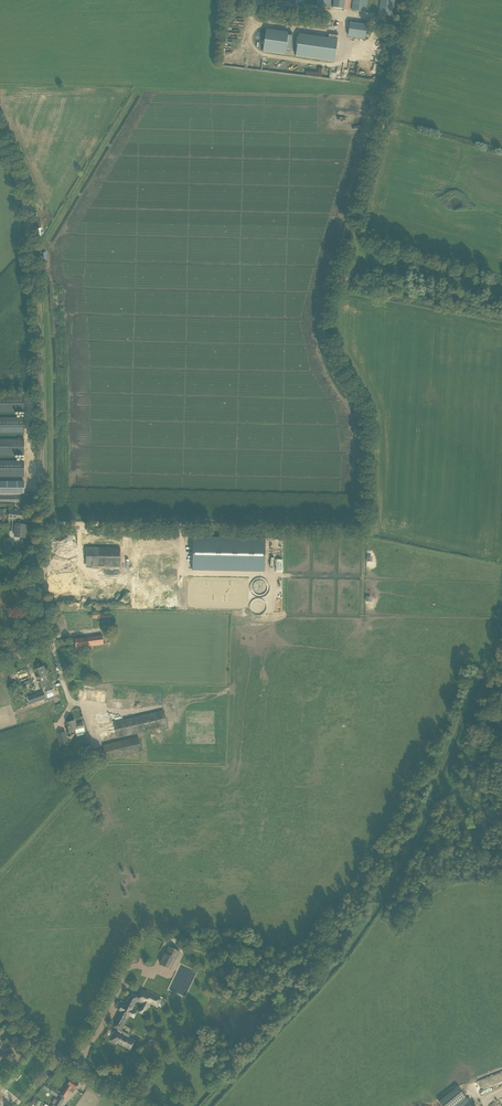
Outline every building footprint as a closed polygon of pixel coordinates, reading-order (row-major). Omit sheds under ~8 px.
[(332,8),(343,9),(344,4),(345,0),(334,0),(332,8)] [(351,11),(365,12),(367,0),(353,0),(351,11)] [(394,0),(380,0),(378,15),(392,17),(394,0)] [(348,37),(365,39),(366,25),(350,22),(348,37)] [(263,52),(285,55),(289,32),(266,29),(263,52)] [(334,62),(337,39),(299,33),(296,56),(334,62)] [(18,396),(0,396),(0,412),(23,412),(23,396),(18,396)] [(18,418),(0,418),(0,434),(17,434),(23,434),(23,418),(18,418)] [(13,439),(0,439),(0,455),(23,455),(23,437),(17,437),(17,439),(13,439)] [(18,461),(0,461),(0,477),(18,477),(23,477),(24,461),(18,461)] [(0,481),(0,503),(19,503),(19,495),(24,495),(24,481),(18,481),(9,481),(0,481)] [(9,510),(8,518),(8,520),(16,521),(16,524),(14,537),(25,538),(26,529),(26,525),(26,524),(26,523),(25,522),(24,521),(24,511),(17,511),(9,510)] [(192,536),(191,569),(263,571),(264,537),(192,536)] [(175,544),(138,543),(137,605),(174,605),(175,544)] [(79,567),(51,570),(52,575),(50,575),(52,586),(62,585),(62,581),(70,580),(70,584),(85,582),(84,568),(79,569),(79,567)] [(76,648),(81,647),(103,644),(102,635),(75,639),(76,648)] [(37,669),(40,677),(40,678),(42,683),(41,684),(42,689),(51,686),(46,673),(47,673),(46,671),(45,672),(44,666),(37,669)] [(104,702),(104,701),(106,692),(83,689),(82,700),(104,702)] [(43,692),(38,693),(28,697),(31,704),(46,699),(43,692)] [(138,733),(142,732),(167,726),(163,711),(105,724),(107,729),(98,732),(99,737),(108,735),(108,733),(116,732),(117,738),(138,733)] [(109,712),(99,713),(94,714),(95,724),(110,723),(109,712)] [(67,722),(69,728),(69,731),(75,729),(76,733),(85,731),(82,723),(76,725),(75,721),(67,722)] [(57,734),(59,739),(60,746),(69,744),(67,737),(66,737),(65,732),(57,734)] [(141,750),(141,748),(138,737),(103,745),(106,758),(141,750)] [(165,953),(160,964),(170,968),(175,958),(177,958),(180,952),(173,949),(170,955),(165,953)] [(124,1006),(122,1005),(119,1010),(121,1011),(115,1022),(113,1027),(117,1029),(116,1031),(111,1041),(117,1044),(117,1043),(130,1050),(134,1041),(128,1038),(129,1036),(129,1035),(121,1032),(122,1027),(120,1027),(135,1000),(142,1004),(150,1003),(157,1006),(161,999),(148,992),(147,993),(142,990),(139,996),(131,992),(124,1006)] [(143,1045),(149,1048),(153,1040),(149,1037),(146,1042),(145,1042),(143,1045)] [(501,1082),(501,1072),(473,1083),(476,1091),(501,1082)] [(71,1079),(68,1084),(62,1094),(66,1097),(72,1087),(76,1089),(78,1084),(71,1079)] [(468,1100),(467,1098),(457,1086),(439,1101),(443,1105),(473,1105),(468,1100)] [(54,1105),(60,1105),(64,1100),(59,1097),(54,1105)]
